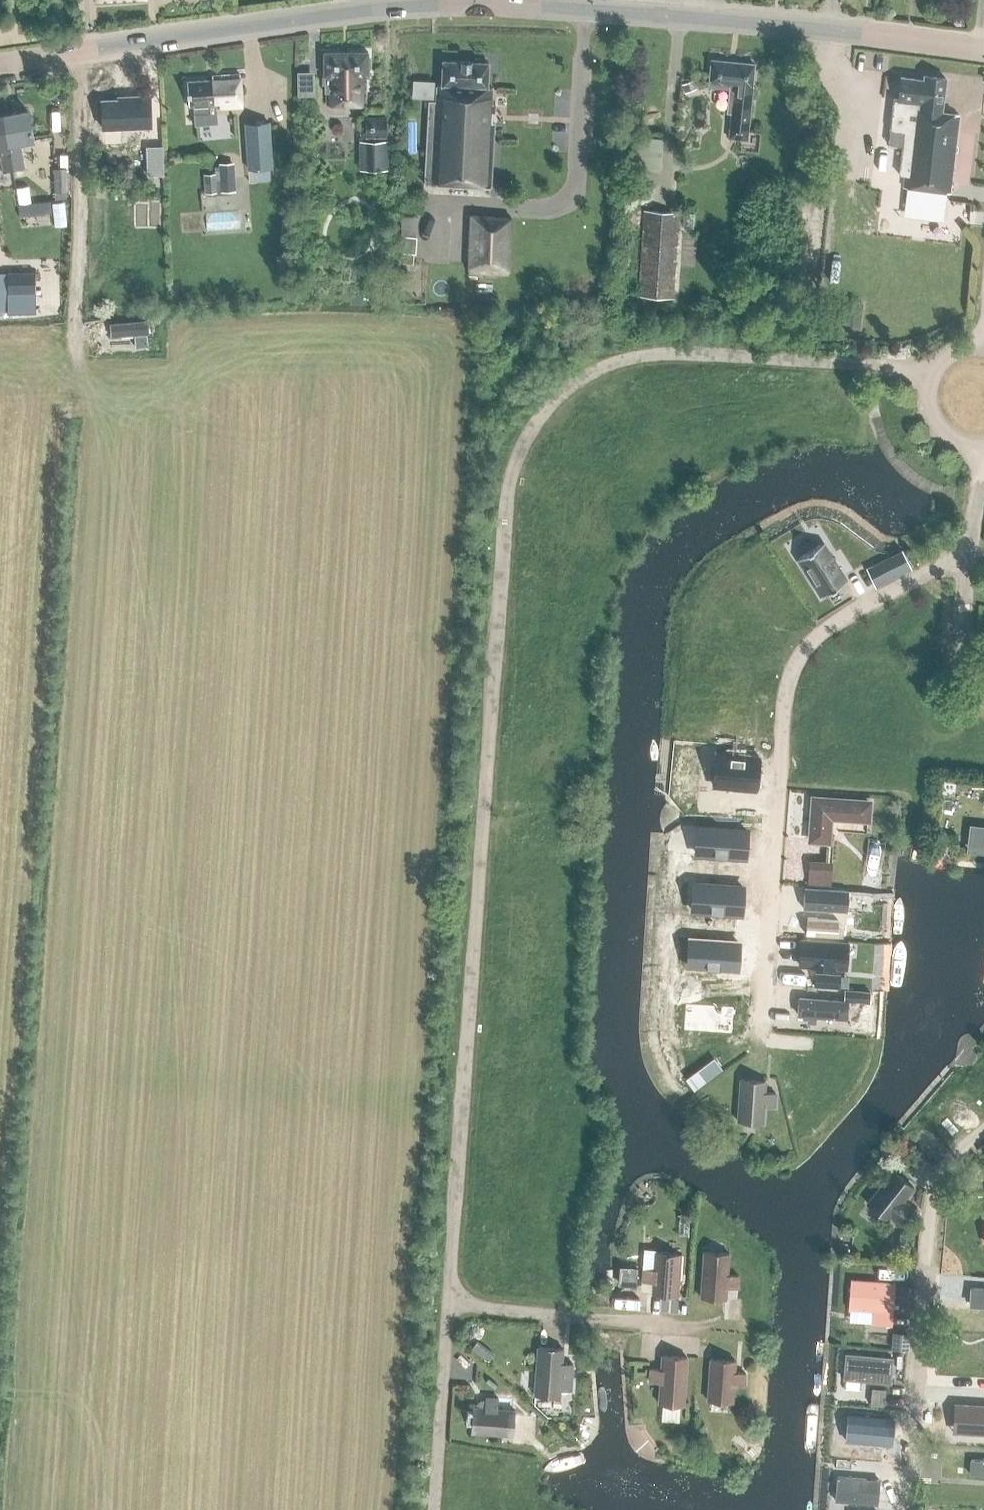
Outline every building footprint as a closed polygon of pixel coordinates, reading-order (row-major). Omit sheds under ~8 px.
[(368,52),(324,52),(324,77),(325,77),(325,93),(327,93),(327,105),(365,105),(365,77),(368,77),(368,52)] [(754,64),(711,60),(708,87),(729,89),(727,113),(731,113),(729,138),(747,140),(752,86),(751,86),(754,64)] [(424,184),(490,188),(494,104),(491,104),(492,87),(487,87),(488,63),(443,61),(441,85),(437,85),(436,101),(428,101),(424,184)] [(295,96),(313,95),(312,71),(295,71),(295,96)] [(242,106),(240,74),(212,76),(212,80),(187,82),(189,106),(194,105),(195,125),(216,123),(215,108),(242,106)] [(941,112),(946,79),(924,76),(923,80),(901,77),(898,99),(893,98),(889,130),(890,130),(889,144),(902,145),(899,175),(904,175),(903,187),(949,193),(958,115),(941,112)] [(695,91),(692,83),(682,86),(685,95),(695,91)] [(102,100),(103,140),(151,138),(149,96),(133,96),(133,99),(102,100)] [(27,111),(4,115),(9,145),(13,170),(24,168),(20,143),(33,140),(27,111)] [(4,115),(0,116),(0,163),(2,172),(13,170),(9,145),(4,115)] [(385,135),(385,116),(366,117),(366,135),(385,135)] [(256,182),(270,181),(269,168),(273,167),(269,122),(244,123),(247,169),(255,169),(256,182)] [(388,169),(387,141),(372,141),(372,169),(388,169)] [(145,147),(146,176),(163,175),(162,146),(145,147)] [(221,191),(235,191),(234,165),(220,165),(221,191)] [(66,168),(54,168),(55,192),(67,192),(66,168)] [(214,173),(202,174),(204,192),(216,192),(214,173)] [(30,199),(26,178),(16,179),(20,201),(30,199)] [(639,296),(672,299),(677,213),(646,210),(639,296)] [(466,273),(509,275),(512,214),(469,212),(466,273)] [(400,235),(416,237),(419,217),(403,214),(400,235)] [(415,254),(416,237),(403,237),(402,253),(415,254)] [(35,312),(34,271),(8,272),(9,313),(35,312)] [(858,332),(862,304),(848,302),(844,330),(858,332)] [(133,334),(135,347),(148,346),(146,333),(149,333),(148,319),(109,322),(111,336),(133,334)] [(822,543),(798,558),(821,596),(845,581),(822,543)] [(896,576),(910,568),(901,550),(887,557),(891,565),(869,576),(875,586),(896,576)] [(716,752),(713,786),(755,789),(758,756),(716,752)] [(810,840),(827,841),(829,817),(867,820),(868,807),(868,802),(860,802),(813,799),(810,840)] [(981,851),(983,851),(983,827),(969,825),(967,839),(982,841),(981,851)] [(746,831),(697,827),(695,853),(745,857),(746,831)] [(807,884),(830,886),(832,863),(809,861),(807,884)] [(695,883),(694,909),(741,912),(743,886),(695,883)] [(804,890),(803,910),(847,912),(848,892),(804,890)] [(738,942),(691,938),(689,964),(737,968),(738,942)] [(846,969),(848,945),(802,942),(800,966),(846,969)] [(840,976),(840,975),(816,974),(815,985),(839,987),(839,986),(840,976)] [(799,998),(798,1015),(808,1016),(808,1023),(816,1023),(816,1016),(847,1018),(848,1002),(799,998)] [(684,1001),(683,1027),(731,1031),(732,1005),(684,1001)] [(740,1079),(737,1122),(762,1123),(763,1106),(774,1107),(775,1093),(764,1093),(765,1081),(740,1079)] [(887,1219),(890,1216),(900,1225),(913,1209),(902,1200),(913,1187),(892,1171),(867,1203),(887,1219)] [(897,1247),(908,1248),(909,1236),(899,1235),(897,1247)] [(728,1253),(704,1251),(701,1298),(725,1300),(726,1288),(737,1288),(738,1275),(727,1275),(728,1253)] [(652,1294),(677,1296),(680,1254),(655,1252),(654,1269),(643,1269),(642,1282),(653,1282),(652,1294)] [(625,1268),(623,1285),(636,1286),(637,1268),(625,1268)] [(852,1280),(849,1310),(850,1310),(873,1311),(872,1323),(872,1324),(890,1325),(894,1283),(852,1280)] [(968,1308),(983,1309),(983,1290),(969,1289),(968,1308)] [(894,1335),(893,1349),(907,1350),(908,1336),(894,1335)] [(535,1395),(559,1397),(559,1389),(571,1390),(571,1376),(572,1363),(561,1363),(562,1348),(538,1346),(535,1395)] [(846,1354),(843,1378),(890,1382),(892,1358),(846,1354)] [(659,1404),(683,1406),(686,1357),(662,1355),(661,1370),(650,1369),(649,1382),(660,1383),(659,1404)] [(707,1401),(732,1403),(733,1385),(744,1386),(745,1373),(734,1372),(735,1360),(710,1359),(707,1401)] [(484,1408),(472,1408),(470,1432),(513,1435),(515,1411),(497,1409),(498,1398),(485,1397),(484,1408)] [(954,1404),(953,1424),(965,1425),(964,1433),(983,1434),(983,1406),(954,1404)] [(849,1415),(846,1438),(893,1443),(895,1419),(849,1415)] [(837,1476),(835,1500),(877,1504),(879,1480),(837,1476)]
